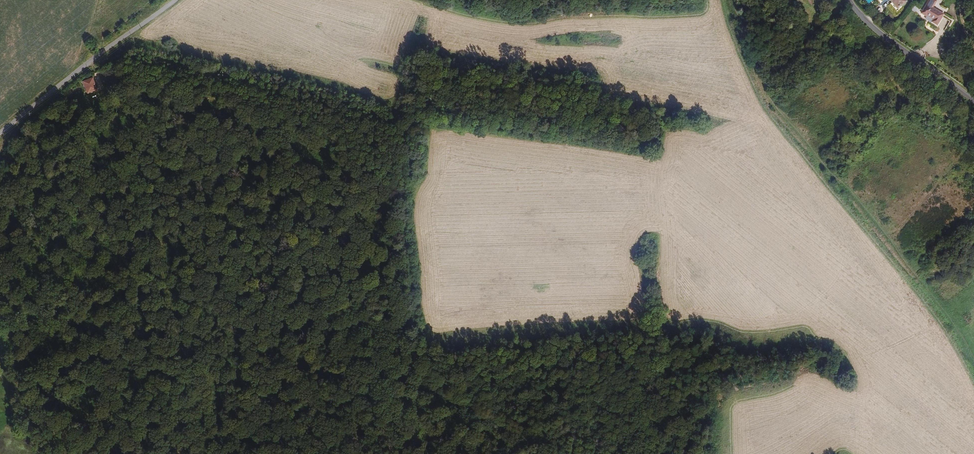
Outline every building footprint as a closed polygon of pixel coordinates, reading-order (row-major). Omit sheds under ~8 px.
[(929,13),(936,18),(940,12),(934,8),(934,7),(929,4),(924,12),(928,15),(929,13)] [(936,18),(934,21),(939,24),(946,15),(941,11),(940,12),(936,18)] [(97,90),(93,78),(92,78),(84,81),(87,93),(96,90),(97,90)]
